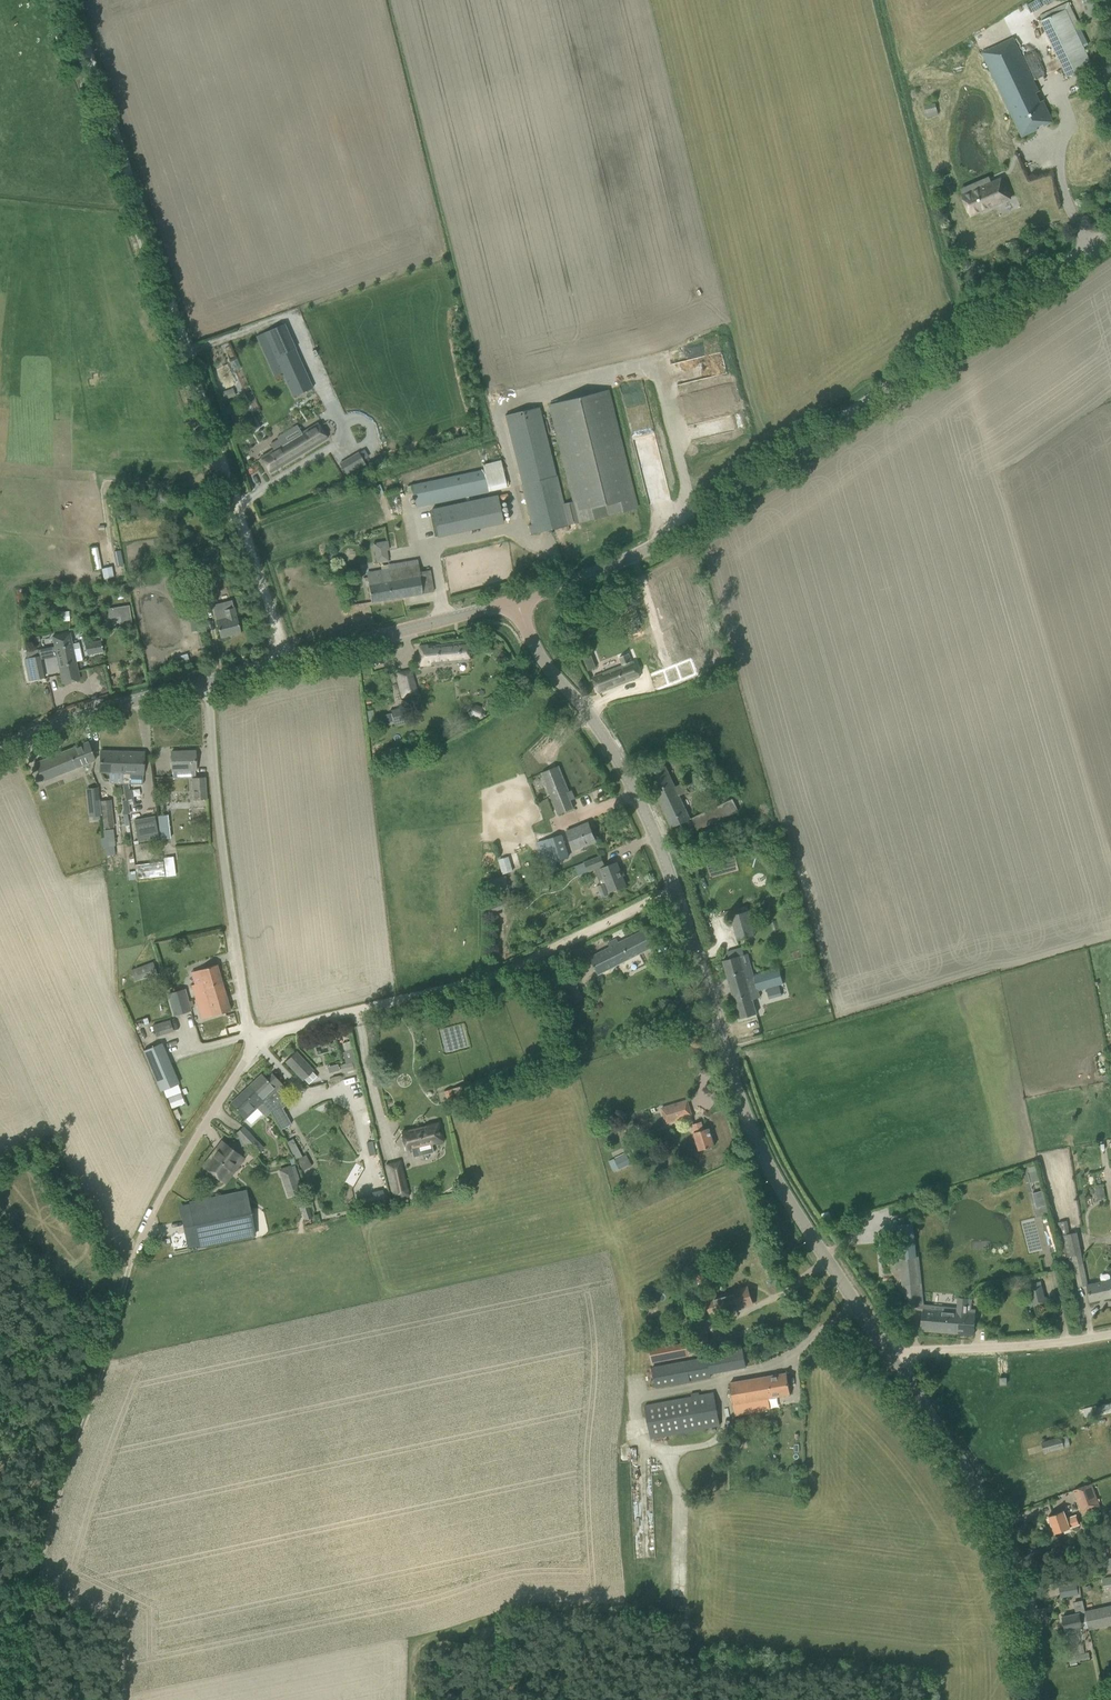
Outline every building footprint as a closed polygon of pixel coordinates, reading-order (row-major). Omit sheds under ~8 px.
[(1029,4),(1033,12),(1053,0),(1036,0),(1029,4)] [(1040,20),(1067,76),(1092,65),(1065,9),(1040,20)] [(1013,38),(982,53),(1021,137),(1038,129),(1037,127),(1044,124),(1044,126),(1053,122),(1013,38)] [(924,106),(927,117),(938,114),(935,103),(924,106)] [(1001,178),(961,195),(970,216),(1010,199),(1001,178)] [(295,347),(285,323),(256,336),(267,361),(275,357),(293,397),(313,388),(295,347)] [(563,502),(539,407),(505,415),(532,524),(528,525),(531,535),(536,533),(537,534),(539,534),(539,533),(568,525),(568,524),(578,521),(578,522),(636,508),(607,389),(548,404),(572,501),(563,502)] [(270,472),(327,438),(318,423),(303,431),(300,425),(277,439),(277,440),(270,444),(273,449),(260,457),(270,472)] [(483,469),(411,484),(416,506),(488,490),(506,487),(501,461),(483,465),(484,469),(483,469)] [(431,508),(437,536),(503,522),(497,494),(431,508)] [(386,549),(384,541),(373,543),(375,551),(386,549)] [(388,568),(380,569),(382,580),(368,583),(371,602),(432,592),(430,581),(432,580),(430,569),(419,571),(417,558),(387,563),(388,568)] [(111,566),(101,568),(104,579),(113,577),(111,566)] [(125,583),(114,586),(116,594),(127,591),(125,583)] [(197,587),(202,605),(213,601),(209,584),(197,587)] [(232,600),(212,605),(216,620),(218,626),(220,637),(240,632),(234,607),(232,600)] [(624,608),(624,609),(615,613),(619,623),(639,616),(636,609),(635,610),(633,604),(624,608)] [(130,605),(109,608),(110,618),(121,616),(122,622),(132,620),(130,605)] [(69,611),(61,612),(62,621),(70,620),(69,611)] [(69,632),(53,636),(63,683),(79,679),(75,661),(82,659),(78,642),(71,644),(69,632)] [(85,644),(87,654),(102,651),(101,647),(102,646),(102,645),(101,645),(100,641),(85,644)] [(419,646),(420,665),(468,661),(467,642),(435,645),(435,646),(429,647),(429,645),(419,646)] [(38,649),(25,651),(26,658),(39,656),(38,649)] [(619,657),(622,665),(593,677),(599,693),(640,677),(634,661),(632,662),(628,653),(619,657)] [(187,655),(177,658),(179,665),(190,662),(187,655)] [(26,658),(24,658),(28,680),(44,677),(39,656),(26,658)] [(395,672),(402,697),(418,693),(411,668),(395,672)] [(470,717),(479,719),(483,718),(485,712),(483,707),(475,704),(470,706),(467,712),(470,717)] [(391,712),(383,714),(385,722),(393,720),(394,725),(406,722),(402,706),(390,710),(391,712)] [(34,763),(38,773),(42,781),(95,760),(88,741),(34,763)] [(171,751),(172,770),(195,770),(195,750),(171,751)] [(143,784),(144,752),(101,751),(100,772),(122,774),(122,783),(129,783),(143,784)] [(685,762),(683,756),(670,758),(672,765),(685,762)] [(541,773),(557,814),(573,808),(567,791),(569,791),(559,766),(541,773)] [(647,774),(672,828),(691,819),(680,795),(688,790),(683,782),(675,786),(666,766),(647,774)] [(191,777),(193,800),(206,799),(205,777),(191,777)] [(99,796),(87,797),(89,816),(92,816),(99,815),(101,815),(99,796)] [(691,817),(698,830),(739,810),(732,797),(691,817)] [(100,800),(103,828),(114,827),(111,799),(100,800)] [(134,819),(138,842),(159,838),(155,815),(134,819)] [(566,832),(573,850),(596,841),(588,822),(566,832)] [(103,829),(105,850),(110,849),(110,845),(115,845),(113,828),(103,829)] [(536,842),(546,873),(558,869),(556,861),(569,856),(562,833),(536,842)] [(164,857),(166,876),(175,874),(173,856),(164,857)] [(498,859),(503,874),(513,871),(509,856),(498,859)] [(601,856),(577,865),(580,873),(588,870),(589,871),(595,868),(600,866),(604,865),(601,856)] [(161,861),(135,864),(137,877),(163,875),(161,861)] [(601,884),(597,886),(601,897),(608,894),(608,892),(610,891),(626,885),(617,863),(605,867),(601,869),(606,882),(601,884)] [(506,876),(490,880),(493,894),(510,891),(506,876)] [(494,897),(487,900),(492,912),(499,909),(494,897)] [(755,935),(748,910),(730,915),(737,940),(755,935)] [(590,957),(599,974),(655,946),(646,929),(618,943),(616,938),(608,943),(610,947),(590,957)] [(729,959),(723,961),(727,977),(730,986),(732,993),(739,1019),(750,1016),(757,1014),(753,999),(760,997),(758,990),(774,985),(783,983),(778,968),(754,974),(747,953),(744,954),(742,948),(738,949),(727,952),(729,959)] [(634,957),(637,965),(643,962),(640,954),(634,957)] [(131,969),(134,979),(147,974),(144,964),(131,969)] [(191,984),(195,998),(201,1019),(230,1010),(217,964),(198,970),(202,981),(191,984)] [(191,1010),(185,988),(167,993),(173,1015),(191,1010)] [(152,1024),(156,1036),(173,1030),(170,1019),(152,1024)] [(143,1050),(156,1079),(160,1090),(178,1082),(161,1043),(143,1050)] [(340,1064),(342,1073),(356,1069),(356,1066),(357,1066),(353,1049),(343,1052),(345,1063),(340,1064)] [(285,1061),(303,1080),(313,1070),(296,1051),(285,1061)] [(1104,1085),(1110,1084),(1110,1082),(1110,1073),(1102,1075),(1104,1085)] [(231,1103),(238,1111),(245,1119),(257,1107),(266,1116),(270,1112),(281,1131),(292,1125),(282,1107),(278,1110),(269,1100),(272,1097),(271,1095),(276,1090),(278,1093),(285,1087),(272,1074),(266,1079),(261,1074),(231,1103)] [(444,1090),(447,1102),(469,1095),(465,1084),(444,1090)] [(687,1100),(661,1108),(665,1123),(692,1115),(687,1100)] [(691,1125),(699,1150),(714,1146),(709,1128),(704,1129),(701,1121),(691,1125)] [(417,1147),(425,1145),(424,1144),(430,1142),(430,1144),(444,1141),(442,1134),(441,1134),(438,1123),(401,1132),(405,1150),(410,1148),(413,1157),(419,1156),(417,1147)] [(236,1132),(238,1135),(250,1147),(257,1141),(243,1126),(236,1132)] [(203,1166),(206,1168),(225,1182),(243,1159),(222,1142),(203,1166)] [(367,1147),(369,1155),(375,1154),(373,1146),(367,1147)] [(293,1152),(300,1166),(309,1161),(306,1154),(302,1156),(299,1149),(293,1152)] [(613,1158),(619,1168),(631,1163),(626,1151),(613,1158)] [(385,1166),(394,1199),(408,1196),(400,1162),(385,1166)] [(279,1170),(286,1188),(301,1183),(294,1165),(279,1170)] [(1036,1171),(1028,1173),(1030,1183),(1039,1181),(1036,1171)] [(1103,1187),(1095,1188),(1097,1199),(1106,1198),(1103,1187)] [(1036,1207),(1045,1205),(1041,1190),(1032,1192),(1036,1207)] [(190,1203),(199,1246),(255,1235),(246,1191),(190,1203)] [(366,1201),(359,1203),(361,1211),(368,1210),(366,1201)] [(1072,1255),(1077,1280),(1086,1278),(1077,1232),(1070,1233),(1067,1220),(1058,1222),(1065,1257),(1072,1255)] [(896,1261),(896,1268),(901,1268),(903,1285),(921,1283),(918,1256),(916,1256),(912,1223),(895,1225),(898,1258),(900,1258),(900,1261),(896,1261)] [(184,1233),(170,1236),(173,1251),(187,1248),(184,1233)] [(703,1272),(696,1274),(699,1283),(706,1281),(703,1272)] [(1087,1283),(1090,1301),(1110,1297),(1110,1283),(1109,1274),(1107,1273),(1102,1274),(1100,1276),(1101,1280),(1087,1283)] [(688,1279),(682,1281),(684,1288),(691,1285),(688,1279)] [(1028,1287),(1032,1306),(1048,1302),(1046,1296),(1045,1296),(1042,1284),(1028,1287)] [(701,1303),(704,1314),(710,1312),(712,1316),(752,1303),(747,1287),(737,1291),(736,1289),(706,1298),(707,1301),(701,1303)] [(920,1330),(974,1335),(976,1313),(975,1313),(975,1309),(971,1308),(972,1298),(958,1297),(957,1307),(923,1304),(920,1330)] [(693,1323),(699,1345),(710,1341),(703,1320),(693,1323)] [(652,1366),(656,1387),(711,1376),(710,1373),(746,1366),(743,1348),(652,1366)] [(790,1394),(787,1373),(730,1382),(735,1415),(764,1410),(770,1409),(768,1398),(790,1394)] [(691,1392),(691,1395),(644,1404),(651,1438),(720,1425),(714,1391),(699,1394),(699,1391),(691,1392)] [(1083,1409),(1085,1418),(1110,1412),(1108,1404),(1097,1407),(1097,1405),(1083,1409)] [(1041,1441),(1044,1452),(1070,1445),(1067,1435),(1041,1441)] [(791,1471),(792,1480),(802,1480),(802,1470),(791,1471)] [(1100,1506),(1092,1483),(1073,1489),(1074,1491),(1076,1491),(1079,1497),(1076,1497),(1081,1512),(1100,1506)] [(1048,1516),(1055,1533),(1079,1524),(1076,1515),(1067,1518),(1064,1510),(1048,1516)] [(1104,1588),(1110,1586),(1110,1577),(1102,1579),(1104,1588)] [(1060,1585),(1061,1597),(1079,1594),(1076,1583),(1060,1585)] [(1088,1627),(1082,1600),(1074,1602),(1076,1613),(1062,1616),(1065,1630),(1072,1629),(1073,1631),(1088,1627)] [(1082,1600),(1088,1627),(1089,1629),(1110,1624),(1110,1605),(1085,1611),(1083,1600),(1082,1600)]
